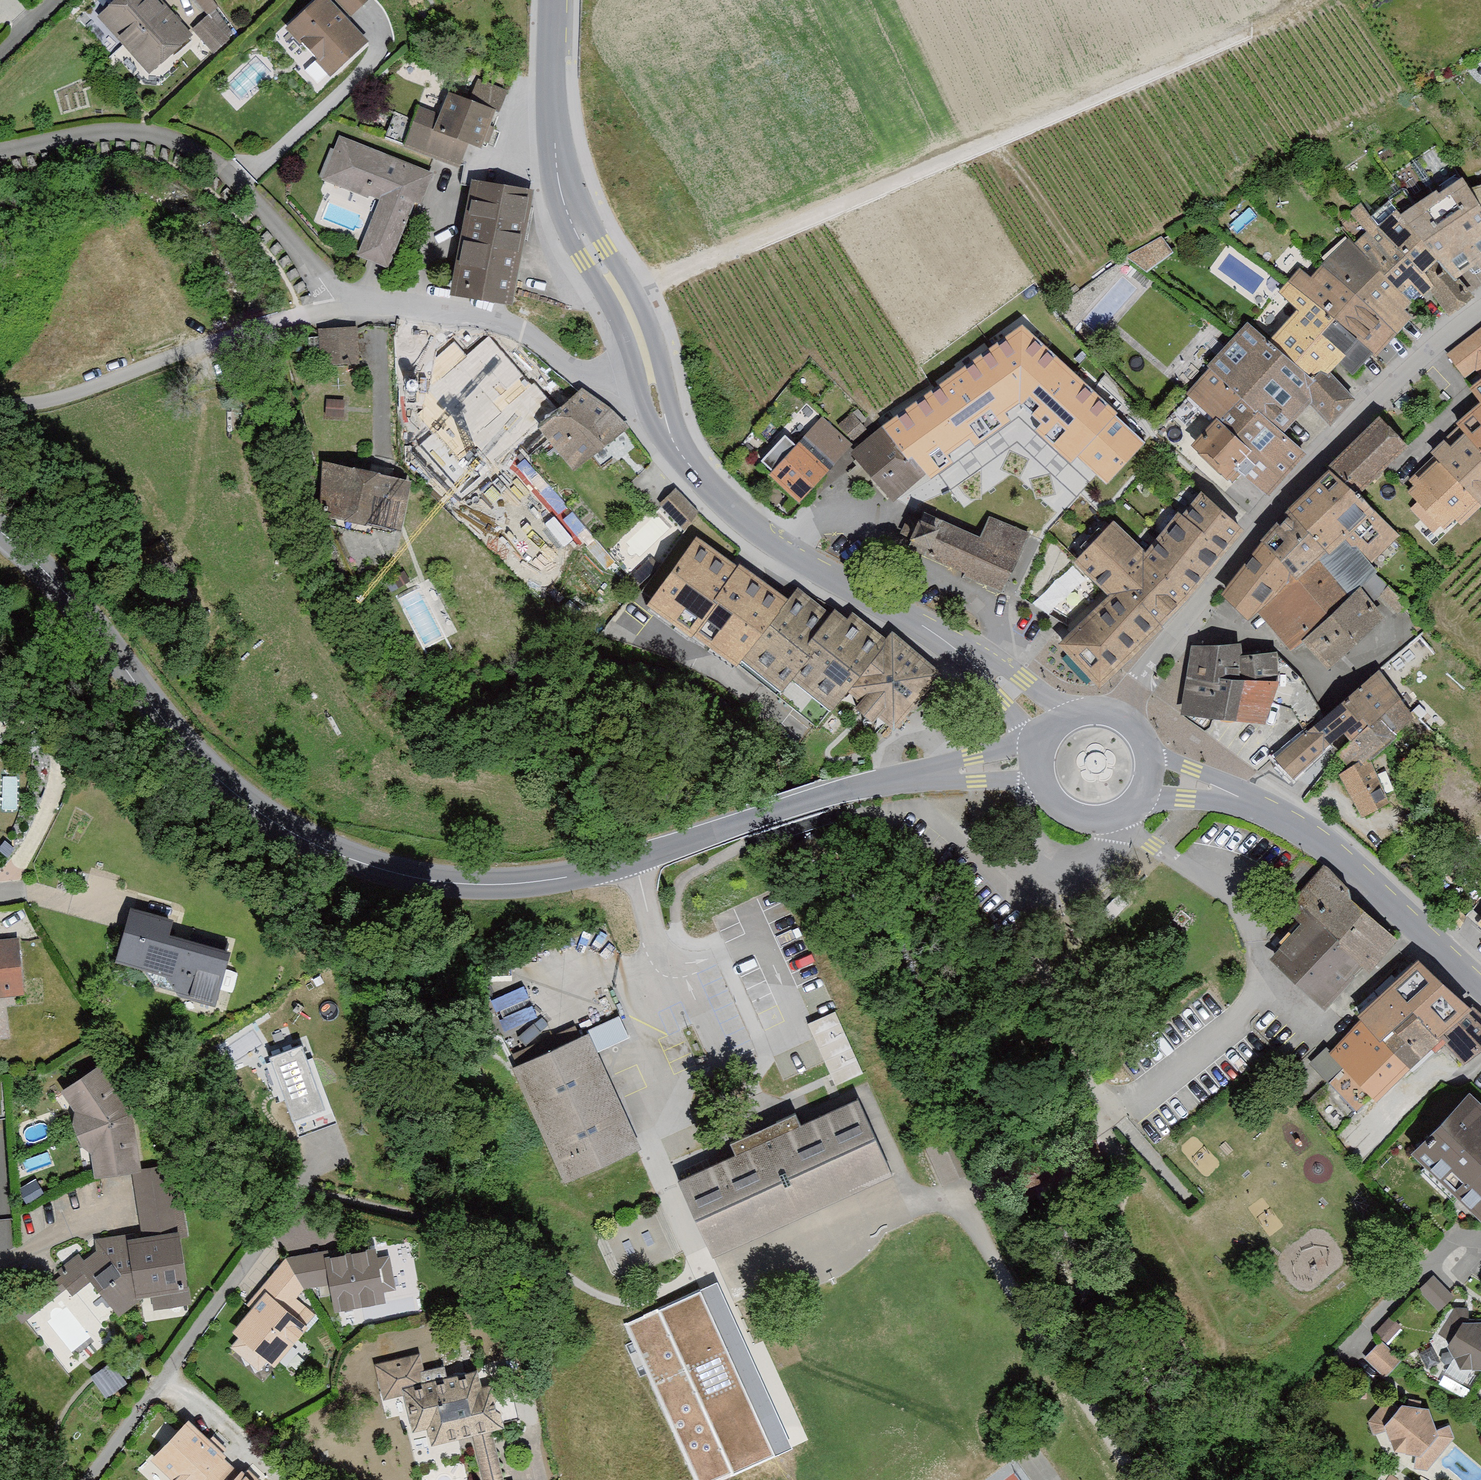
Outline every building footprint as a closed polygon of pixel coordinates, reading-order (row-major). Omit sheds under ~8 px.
[(187,30),(156,0),(109,0),(92,17),(147,71),(187,30)] [(279,30),(330,80),(368,41),(346,20),(365,0),(308,0),(279,30)] [(225,32),(209,13),(192,29),(208,47),(225,32)] [(505,88),(465,73),(451,109),(419,97),(400,147),(453,167),(463,142),(481,149),(505,88)] [(430,176),(333,141),(318,182),(372,201),(352,257),(395,273),(430,176)] [(1396,212),(1447,272),(1480,255),(1480,208),(1465,185),(1459,174),(1396,212)] [(526,187),(473,176),(451,284),(504,295),(526,187)] [(1465,185),(1480,208),(1480,180),(1465,185)] [(1362,234),(1352,246),(1400,289),(1408,281),(1420,294),(1429,282),(1451,308),(1465,294),(1447,272),(1434,256),(1396,212),(1393,208),(1383,218),(1376,211),(1363,200),(1347,214),(1362,234)] [(1156,236),(1135,258),(1149,270),(1169,248),(1156,236)] [(1345,240),(1324,262),(1397,328),(1410,313),(1403,307),(1410,299),(1400,289),(1352,246),(1345,240)] [(1282,285),(1299,300),(1359,353),(1370,363),(1397,328),(1324,262),(1309,274),(1299,266),(1282,285)] [(1245,319),(1201,370),(1285,435),(1305,407),(1326,424),(1350,397),(1333,383),(1359,353),(1299,300),(1267,338),(1245,319)] [(557,400),(483,323),(436,369),(510,445),(528,428),(557,400)] [(1442,353),(1462,377),(1480,363),(1480,324),(1442,353)] [(352,327),(316,327),(316,363),(353,362),(352,327)] [(411,340),(391,341),(394,409),(414,408),(411,340)] [(970,361),(934,390),(961,423),(973,418),(1010,465),(1037,443),(970,361)] [(1189,443),(1262,502),(1304,450),(1285,435),(1201,370),(1183,397),(1209,418),(1189,443)] [(1476,398),(1480,404),(1480,372),(1465,385),(1476,398)] [(577,385),(557,400),(528,428),(573,475),(620,430),(577,385)] [(934,390),(881,426),(908,465),(961,423),(934,390)] [(1457,425),(1480,450),(1480,404),(1476,398),(1451,418),(1457,425)] [(853,409),(839,420),(854,439),(868,427),(853,409)] [(818,413),(765,472),(796,499),(849,441),(818,413)] [(1248,549),(1214,592),(1244,624),(1253,617),(1288,657),(1300,647),(1325,675),(1382,618),(1356,593),(1396,561),(1379,543),(1387,531),(1358,495),(1405,447),(1374,414),(1285,504),(1277,513),(1260,534),(1248,549)] [(1435,456),(1477,501),(1480,497),(1480,450),(1457,425),(1430,450),(1435,456)] [(881,426),(846,453),(888,500),(919,472),(908,465),(881,426)] [(1403,493),(1439,528),(1477,501),(1435,456),(1403,493)] [(327,465),(315,514),(395,532),(406,483),(327,465)] [(1107,594),(1058,645),(1101,685),(1246,532),(1198,487),(1147,540),(1115,510),(1069,559),(1107,594)] [(670,492),(656,507),(678,528),(692,514),(670,492)] [(925,516),(907,552),(1002,600),(1033,539),(991,519),(979,543),(925,516)] [(752,569),(696,533),(666,578),(723,615),(752,569)] [(841,630),(793,592),(736,662),(817,729),(846,694),(888,727),(908,703),(929,678),(886,643),(882,647),(849,620),(841,630)] [(1239,644),(1187,639),(1177,710),(1260,722),(1269,702),(1277,684),(1278,655),(1278,650),(1239,644)] [(1277,684),(1269,702),(1286,708),(1307,734),(1328,716),(1304,684),(1278,655),(1277,684)] [(1307,734),(1271,765),(1291,787),(1329,750),(1343,772),(1333,780),(1357,826),(1382,809),(1364,764),(1410,722),(1375,676),(1328,716),(1307,734)] [(1391,941),(1320,874),(1294,901),(1308,915),(1265,961),(1321,1014),(1391,941)] [(171,916),(126,904),(112,960),(152,970),(148,986),(205,1001),(219,944),(168,931),(171,916)] [(24,996),(18,933),(0,935),(0,998),(24,996)] [(1465,1003),(1413,951),(1352,1011),(1357,1017),(1377,1037),(1388,1025),(1416,1053),(1434,1034),(1465,1003)] [(1465,1003),(1434,1034),(1459,1065),(1480,1045),(1480,1017),(1465,1003)] [(598,1048),(629,1036),(621,1014),(590,1026),(598,1048)] [(1377,1037),(1357,1017),(1325,1050),(1370,1094),(1374,1096),(1416,1053),(1388,1025),(1377,1037)] [(584,1030),(509,1065),(562,1182),(638,1148),(584,1030)] [(301,1036),(268,1050),(293,1110),(326,1097),(301,1036)] [(1370,1094),(1325,1050),(1321,1046),(1302,1065),(1351,1113),(1370,1094)] [(96,1058),(55,1089),(71,1110),(68,1121),(77,1145),(89,1149),(91,1173),(137,1169),(131,1105),(96,1058)] [(1464,1090),(1408,1147),(1480,1219),(1480,1106),(1464,1090)] [(848,1096),(671,1178),(706,1254),(884,1172),(848,1096)] [(173,1176),(129,1179),(133,1233),(181,1229),(173,1176)] [(188,1306),(181,1229),(133,1233),(123,1234),(128,1294),(145,1292),(147,1310),(188,1306)] [(128,1294),(123,1234),(85,1237),(3,1312),(18,1328),(62,1288),(70,1294),(84,1283),(113,1318),(145,1292),(128,1294)] [(368,1244),(284,1256),(304,1292),(327,1288),(330,1308),(393,1299),(386,1253),(370,1255),(368,1244)] [(304,1292),(284,1256),(228,1331),(270,1362),(298,1325),(292,1321),(302,1307),(296,1302),(304,1292)] [(1440,1306),(1453,1294),(1434,1275),(1422,1286),(1440,1306)] [(625,1316),(695,1479),(758,1479),(792,1466),(714,1279),(625,1316)] [(1457,1307),(1429,1352),(1480,1383),(1480,1322),(1457,1307)] [(1396,1358),(1376,1340),(1361,1356),(1381,1374),(1396,1358)] [(416,1353),(372,1362),(379,1398),(402,1394),(409,1429),(427,1426),(430,1443),(467,1435),(490,1430),(499,1429),(490,1384),(481,1385),(477,1366),(421,1377),(416,1353)] [(1425,1405),(1398,1401),(1380,1424),(1389,1450),(1412,1452),(1411,1469),(1423,1471),(1449,1439),(1445,1426),(1434,1429),(1425,1405)] [(182,1419),(146,1458),(170,1479),(193,1479),(215,1456),(220,1453),(182,1419)] [(467,1435),(477,1479),(501,1479),(490,1430),(467,1435)] [(215,1456),(193,1479),(225,1479),(233,1471),(215,1456)] [(233,1471),(225,1479),(243,1479),(233,1471)]
